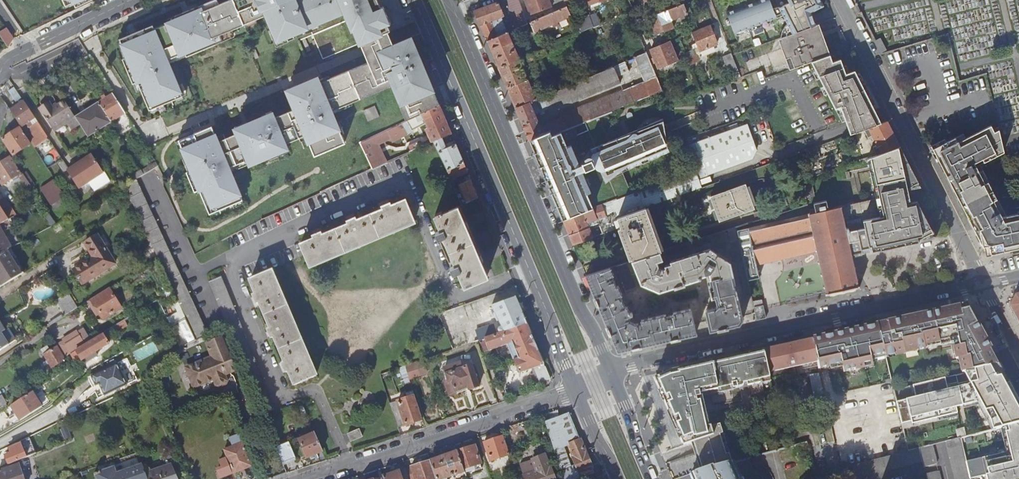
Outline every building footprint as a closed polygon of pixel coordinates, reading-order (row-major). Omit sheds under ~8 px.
[(234,0),(230,0),(219,5),(217,0),(214,0),(175,17),(177,20),(154,29),(153,26),(121,40),(128,58),(123,60),(133,84),(139,82),(150,110),(187,95),(172,58),(191,50),(192,54),(221,42),(218,36),(244,25),(234,0)] [(348,19),(340,0),(234,0),(244,25),(264,16),(278,49),(312,34),(348,19)] [(348,19),(312,34),(323,59),(361,43),(365,53),(369,62),(349,71),(360,98),(391,85),(406,120),(419,115),(440,106),(411,39),(394,46),(390,38),(388,33),(390,32),(377,0),(340,0),(348,19)] [(512,18),(524,13),(520,0),(506,0),(512,18)] [(531,16),(552,8),(550,2),(550,0),(525,0),(531,16)] [(552,8),(554,12),(567,6),(565,1),(564,0),(554,0),(550,2),(552,8)] [(650,19),(651,19),(657,35),(664,32),(658,14),(654,4),(653,0),(643,0),(650,19)] [(667,10),(684,3),(683,0),(669,0),(664,2),(667,10)] [(727,13),(730,20),(726,21),(727,24),(773,7),(771,1),(770,0),(760,0),(759,0),(742,0),(741,1),(739,2),(737,3),(737,4),(735,5),(735,6),(734,8),(733,10),(727,13)] [(779,7),(783,16),(785,20),(824,6),(821,0),(790,0),(785,2),(778,5),(779,7)] [(654,4),(658,14),(665,11),(661,1),(654,4)] [(483,31),(488,42),(508,33),(502,17),(504,16),(498,3),(475,11),(483,31)] [(665,11),(658,14),(664,32),(665,33),(675,29),(671,20),(688,13),(684,3),(667,10),(665,11)] [(531,23),(535,32),(571,16),(567,6),(554,12),(531,23)] [(785,28),(788,36),(817,26),(812,13),(824,6),(785,20),(787,24),(785,28)] [(773,7),(727,24),(728,26),(732,25),(735,34),(777,18),(774,9),(773,7)] [(774,9),(777,18),(783,16),(779,7),(774,9)] [(511,18),(515,29),(528,24),(524,13),(512,18),(511,18)] [(590,17),(594,27),(600,25),(596,14),(590,17)] [(575,26),(578,34),(594,27),(590,17),(584,19),(585,22),(575,26)] [(693,33),(701,51),(718,44),(710,25),(699,30),(695,32),(693,33)] [(819,33),(828,56),(831,55),(820,25),(817,26),(819,33)] [(788,36),(782,39),(784,46),(819,33),(817,26),(788,36)] [(9,47),(13,40),(6,28),(0,32),(0,34),(9,47)] [(488,42),(499,68),(519,59),(520,59),(508,33),(488,42)] [(784,46),(793,69),(812,63),(812,62),(828,56),(819,33),(784,46)] [(530,74),(534,82),(538,80),(548,75),(540,59),(548,55),(548,54),(573,43),(570,37),(542,50),(527,56),(534,72),(530,74)] [(779,40),(791,70),(793,69),(784,46),(782,39),(779,40)] [(875,42),(881,53),(886,50),(880,39),(875,42)] [(652,50),(659,68),(678,60),(671,42),(668,43),(652,50)] [(687,54),(691,65),(699,62),(696,55),(695,55),(693,51),(687,54)] [(613,67),(620,84),(623,91),(657,77),(647,52),(613,67)] [(724,56),(733,80),(741,77),(733,56),(731,53),(724,56)] [(812,63),(826,90),(859,78),(856,71),(846,74),(841,59),(833,62),(831,56),(828,57),(812,63)] [(499,68),(507,88),(528,79),(526,76),(519,59),(499,68)] [(599,73),(607,89),(620,84),(613,67),(599,73)] [(360,98),(349,71),(320,83),(318,78),(288,90),(296,109),(289,112),(300,137),(306,134),(315,155),(345,143),(332,110),(360,98)] [(538,80),(539,83),(558,74),(557,71),(548,75),(538,80)] [(507,88),(516,108),(536,99),(530,84),(534,82),(530,74),(526,76),(528,79),(507,88)] [(563,120),(541,127),(535,114),(549,108),(550,110),(558,108),(562,106),(604,90),(597,74),(537,100),(536,99),(516,108),(529,140),(532,139),(550,132),(552,137),(562,133),(663,91),(657,77),(623,91),(562,117),(563,120)] [(826,90),(836,109),(841,107),(846,121),(875,111),(866,92),(860,94),(857,86),(862,84),(859,78),(826,90)] [(857,86),(860,94),(866,92),(862,84),(857,86)] [(17,102),(22,98),(17,90),(11,93),(17,102)] [(111,122),(125,113),(113,94),(99,103),(111,122)] [(80,124),(76,118),(65,101),(53,109),(51,104),(41,111),(53,130),(67,121),(72,129),(80,124)] [(21,127),(35,118),(25,102),(11,111),(21,127)] [(88,137),(111,122),(99,103),(76,118),(80,124),(88,137)] [(426,128),(431,139),(432,142),(442,137),(451,133),(440,106),(419,115),(421,121),(425,119),(429,127),(426,128)] [(836,109),(842,122),(846,121),(841,107),(836,109)] [(875,111),(846,121),(851,135),(864,130),(882,124),(875,111)] [(278,146),(300,137),(289,112),(268,121),(266,116),(229,132),(231,136),(211,144),(205,129),(172,143),(185,172),(180,174),(188,193),(192,191),(202,216),(235,202),(221,170),(241,161),(243,166),(280,151),(278,146)] [(596,145),(607,173),(669,148),(669,147),(665,118),(596,145)] [(41,144),(49,138),(38,122),(30,127),(41,144)] [(882,124),(864,130),(867,137),(872,135),(877,146),(873,148),(876,155),(897,148),(901,146),(888,122),(882,124)] [(687,148),(696,170),(697,170),(701,179),(753,159),(757,150),(748,123),(697,143),(697,144),(687,148)] [(989,127),(998,156),(1005,152),(1000,130),(995,132),(991,126),(989,127)] [(935,152),(948,178),(982,169),(979,162),(983,160),(984,163),(998,156),(989,127),(959,142),(958,140),(935,152)] [(2,141),(12,156),(30,144),(20,128),(2,141)] [(532,139),(555,194),(588,183),(573,147),(569,148),(562,133),(552,137),(550,132),(532,139)] [(446,172),(464,163),(455,142),(445,146),(442,137),(432,142),(446,171),(446,172)] [(956,137),(933,149),(935,152),(958,140),(956,137)] [(409,152),(425,145),(422,139),(406,146),(409,152)] [(897,148),(901,157),(897,158),(899,161),(906,158),(901,146),(897,148)] [(897,148),(871,157),(874,170),(870,171),(872,181),(911,167),(912,167),(906,158),(899,161),(897,158),(901,157),(897,148)] [(69,170),(81,188),(103,173),(92,155),(69,170)] [(23,176),(10,158),(0,164),(0,182),(2,186),(12,180),(14,181),(19,178),(23,176)] [(159,166),(156,162),(147,168),(148,169),(143,171),(145,174),(156,168),(159,166)] [(468,172),(464,163),(446,172),(450,180),(468,172)] [(872,181),(872,184),(875,183),(879,195),(875,196),(860,199),(862,209),(908,193),(907,186),(906,184),(917,179),(911,167),(872,181)] [(952,186),(956,193),(958,192),(964,202),(987,195),(984,188),(986,187),(984,182),(988,179),(982,169),(948,178),(949,181),(952,179),(955,185),(952,186)] [(79,189),(81,188),(69,170),(67,171),(79,189)] [(612,202),(616,214),(621,212),(623,217),(646,209),(704,188),(700,179),(701,179),(697,170),(696,170),(612,202)] [(801,175),(803,181),(811,178),(809,173),(801,175)] [(462,204),(478,197),(469,174),(464,177),(466,181),(459,184),(462,192),(457,195),(462,204)] [(28,190),(32,187),(24,175),(23,176),(19,178),(28,190)] [(52,206),(65,197),(54,180),(41,188),(52,206)] [(158,257),(180,304),(187,319),(197,340),(209,334),(136,180),(125,186),(158,257)] [(555,194),(565,220),(594,209),(589,196),(592,194),(588,183),(555,194)] [(711,198),(719,222),(754,210),(746,185),(711,198)] [(862,209),(871,250),(882,247),(900,243),(896,223),(916,216),(924,213),(916,198),(910,200),(908,193),(862,209)] [(964,202),(972,218),(969,219),(973,226),(975,225),(978,229),(1018,218),(1017,214),(1007,216),(999,201),(995,203),(992,198),(989,199),(987,195),(964,202)] [(1,208),(9,220),(16,215),(4,198),(0,200),(0,206),(1,208)] [(862,209),(860,199),(828,207),(825,198),(813,201),(815,210),(749,225),(749,222),(737,226),(740,238),(745,265),(748,278),(760,275),(757,262),(758,262),(818,248),(827,289),(826,290),(827,292),(829,291),(828,291),(837,289),(838,291),(849,288),(849,286),(857,284),(858,285),(860,284),(859,282),(858,283),(852,253),(869,249),(870,250),(871,250),(862,209)] [(404,201),(390,207),(389,204),(382,207),(383,209),(355,221),(354,218),(347,221),(348,224),(320,235),(319,233),(312,235),(313,238),(299,243),(304,255),(309,266),(413,223),(413,221),(404,201)] [(594,209),(565,220),(563,221),(574,246),(593,239),(588,225),(616,214),(612,202),(594,209)] [(1,224),(9,220),(1,208),(0,206),(0,224),(1,224)] [(435,216),(441,231),(436,233),(439,240),(444,238),(456,265),(450,267),(453,274),(459,272),(464,286),(487,276),(457,207),(443,213),(442,211),(436,214),(436,215),(435,216)] [(646,209),(623,217),(619,218),(618,221),(621,229),(630,253),(658,243),(646,209)] [(52,226),(56,224),(48,210),(43,213),(52,226)] [(916,216),(921,235),(932,229),(930,225),(924,213),(916,216)] [(916,216),(896,223),(900,243),(908,241),(918,239),(918,236),(921,235),(916,216)] [(987,255),(1018,249),(1018,223),(1018,218),(978,229),(978,231),(975,232),(987,255)] [(57,225),(49,229),(53,235),(60,231),(57,225)] [(729,228),(730,234),(731,240),(740,238),(737,226),(729,228)] [(729,228),(670,247),(671,250),(717,235),(718,238),(730,234),(729,228)] [(932,229),(921,235),(921,238),(936,235),(933,228),(932,229)] [(0,229),(0,254),(4,251),(11,248),(0,229)] [(85,243),(88,247),(100,239),(97,235),(85,243)] [(77,271),(108,251),(100,239),(88,247),(94,257),(76,269),(77,271)] [(658,243),(630,253),(632,259),(661,250),(658,243)] [(716,294),(718,302),(715,305),(713,305),(708,306),(707,308),(706,308),(711,328),(736,322),(740,321),(743,316),(731,259),(710,246),(671,258),(672,260),(666,262),(666,263),(666,264),(666,265),(664,265),(659,263),(658,258),(663,257),(663,256),(661,250),(632,259),(642,281),(659,288),(698,276),(699,274),(704,272),(705,271),(710,269),(711,276),(710,276),(712,283),(711,284),(710,285),(711,286),(712,294),(713,294),(713,295),(714,295),(714,294),(715,294),(716,294)] [(4,251),(0,254),(0,287),(19,275),(4,251)] [(77,271),(76,269),(74,270),(83,284),(115,263),(108,251),(77,271)] [(618,264),(627,287),(636,283),(627,261),(618,264)] [(586,274),(618,349),(629,347),(696,331),(691,306),(673,310),(674,312),(666,313),(666,312),(642,317),(642,319),(636,321),(631,318),(629,314),(632,313),(628,304),(626,305),(621,293),(623,292),(619,283),(617,284),(613,273),(614,272),(612,266),(586,274)] [(249,281),(255,295),(253,296),(256,303),(258,302),(270,330),(268,331),(271,338),(273,337),(285,364),(283,365),(286,372),(288,371),(294,385),(316,375),(272,272),(249,281)] [(263,415),(276,410),(275,407),(221,277),(209,282),(226,326),(263,415)] [(109,288),(87,302),(96,316),(99,314),(103,320),(121,308),(109,288)] [(65,316),(78,308),(69,293),(56,300),(65,316)] [(1018,322),(1018,295),(1016,295),(1011,306),(1018,322)] [(753,299),(757,318),(766,316),(762,297),(753,299)] [(500,334),(527,324),(516,298),(492,308),(502,328),(500,330),(499,331),(499,332),(500,334)] [(896,318),(880,322),(886,351),(892,350),(893,353),(906,350),(905,347),(917,345),(917,344),(950,337),(950,341),(953,340),(957,356),(959,356),(963,355),(966,369),(999,361),(998,359),(996,360),(995,358),(997,357),(995,353),(983,332),(981,327),(968,303),(964,303),(917,314),(903,317),(896,318)] [(171,327),(187,319),(180,304),(175,306),(178,313),(168,319),(171,327)] [(11,343),(6,334),(11,330),(3,318),(0,320),(0,350),(11,343)] [(886,351),(880,322),(814,336),(819,359),(820,365),(830,363),(843,361),(844,369),(865,364),(865,361),(873,359),(873,358),(887,355),(886,351)] [(497,335),(485,339),(489,351),(508,344),(519,374),(534,368),(541,383),(551,379),(546,368),(544,366),(544,363),(543,363),(527,324),(500,334),(497,335)] [(481,330),(485,339),(497,335),(494,326),(481,330)] [(480,341),(485,339),(481,330),(476,332),(480,341)] [(63,340),(66,346),(79,338),(76,332),(63,340)] [(84,345),(75,350),(81,360),(108,343),(102,334),(84,345)] [(197,365),(186,370),(193,388),(213,380),(216,386),(219,387),(226,385),(228,381),(225,375),(238,370),(223,336),(207,343),(213,357),(196,364),(197,365)] [(766,347),(770,370),(819,359),(814,336),(794,340),(766,347)] [(917,345),(905,347),(906,350),(918,348),(950,341),(950,337),(917,344),(917,345)] [(75,350),(84,345),(79,338),(66,346),(70,353),(75,350)] [(60,350),(66,346),(63,340),(56,344),(60,350)] [(47,360),(49,364),(52,368),(65,359),(56,347),(50,351),(46,346),(40,350),(47,360)] [(65,357),(70,353),(66,346),(60,350),(65,357)] [(749,383),(772,378),(770,370),(766,347),(756,349),(741,352),(728,355),(704,360),(671,367),(671,368),(656,375),(684,442),(713,432),(711,423),(712,423),(712,422),(710,423),(702,392),(701,390),(710,388),(711,391),(742,384),(743,384),(744,384),(744,383),(745,382),(745,381),(745,379),(748,378),(749,383)] [(178,360),(175,354),(174,351),(167,354),(171,362),(171,363),(178,360)] [(963,370),(931,378),(894,387),(900,416),(917,411),(915,402),(953,394),(951,386),(960,385),(964,384),(965,384),(966,384),(966,383),(971,382),(972,382),(973,382),(1006,373),(1001,364),(1004,364),(1002,360),(999,361),(966,369),(963,370)] [(96,385),(122,372),(117,363),(91,376),(96,385)] [(401,363),(401,375),(427,375),(426,363),(401,363)] [(460,363),(444,368),(449,382),(452,382),(455,391),(468,387),(469,390),(480,386),(472,365),(462,369),(460,363)] [(126,383),(122,372),(96,385),(96,386),(99,384),(101,383),(103,387),(101,388),(103,393),(126,383)] [(816,394),(825,391),(822,378),(812,380),(816,394)] [(126,383),(103,393),(104,395),(127,384),(126,383)] [(990,393),(993,404),(1018,397),(1018,386),(990,393)] [(32,392),(11,406),(20,420),(41,407),(32,392)] [(397,428),(423,420),(415,396),(398,402),(401,413),(394,416),(397,428)] [(900,416),(907,448),(932,442),(946,438),(961,435),(964,434),(956,403),(918,413),(917,411),(900,416)] [(1011,422),(1018,420),(1018,403),(1008,406),(1011,422)] [(569,445),(581,440),(569,413),(557,418),(569,445)] [(595,474),(581,440),(569,445),(574,458),(573,458),(576,465),(571,466),(555,419),(545,422),(564,478),(579,478),(595,474)] [(694,438),(704,467),(732,459),(733,459),(730,451),(727,452),(721,432),(724,431),(721,420),(711,423),(713,432),(694,438)] [(1011,422),(1003,424),(1010,448),(966,458),(970,472),(985,468),(988,478),(1018,478),(1018,420),(1011,422)] [(347,434),(350,441),(361,437),(358,429),(347,434)] [(306,459),(323,451),(315,433),(299,440),(306,459)] [(791,437),(792,444),(808,440),(806,433),(791,437)] [(956,478),(971,478),(970,472),(966,458),(961,435),(946,438),(956,478)] [(490,461),(510,455),(504,436),(484,443),(490,461)] [(9,464),(37,452),(30,437),(20,442),(21,443),(9,448),(11,453),(5,455),(9,464)] [(808,440),(811,451),(823,448),(820,437),(808,440)] [(905,449),(852,463),(855,476),(923,459),(924,464),(937,461),(932,442),(907,448),(905,449)] [(225,477),(253,466),(243,443),(224,450),(227,458),(219,462),(225,477)] [(276,449),(283,464),(296,459),(289,443),(276,449)] [(458,452),(463,469),(481,463),(475,446),(458,452)] [(463,469),(458,452),(430,461),(436,478),(447,478),(465,472),(463,469)] [(39,455),(38,453),(27,458),(29,464),(41,459),(39,455)] [(550,467),(550,466),(545,455),(532,460),(533,461),(520,465),(524,478),(556,478),(550,467)] [(138,456),(116,464),(118,470),(140,462),(138,456)] [(732,459),(704,467),(695,470),(699,478),(740,478),(732,459)] [(430,461),(411,467),(415,478),(436,478),(430,461)] [(673,461),(670,470),(684,474),(686,464),(673,461)] [(0,471),(0,476),(1,478),(24,478),(19,464),(0,471)] [(146,474),(143,464),(116,473),(114,467),(101,472),(100,471),(95,473),(95,475),(97,475),(98,478),(148,478),(146,474)] [(159,469),(163,478),(179,478),(172,464),(159,469)] [(928,478),(942,478),(939,468),(935,469),(926,471),(928,478)] [(159,469),(146,474),(148,478),(163,478),(159,469)] [(406,469),(383,477),(383,478),(410,478),(406,469)]
